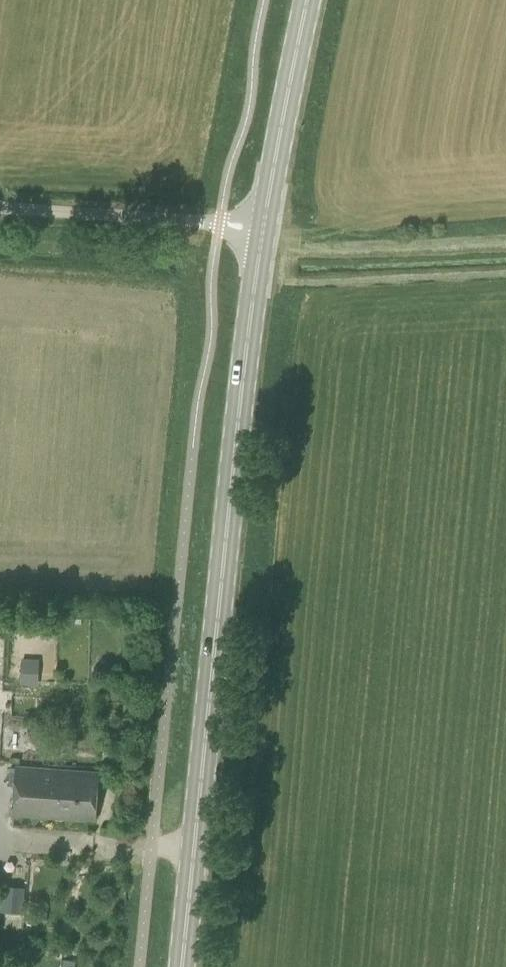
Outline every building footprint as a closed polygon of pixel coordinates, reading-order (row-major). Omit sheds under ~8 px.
[(39,682),(39,656),(22,656),(22,682),(39,682)] [(23,743),(27,747),(37,747),(41,744),(41,735),(37,730),(28,730),(23,734),(23,743)] [(14,813),(76,817),(76,812),(95,813),(97,777),(79,776),(79,770),(17,766),(14,813)] [(24,914),(26,892),(4,890),(2,912),(24,914)] [(62,966),(74,966),(75,961),(63,959),(62,966)]
